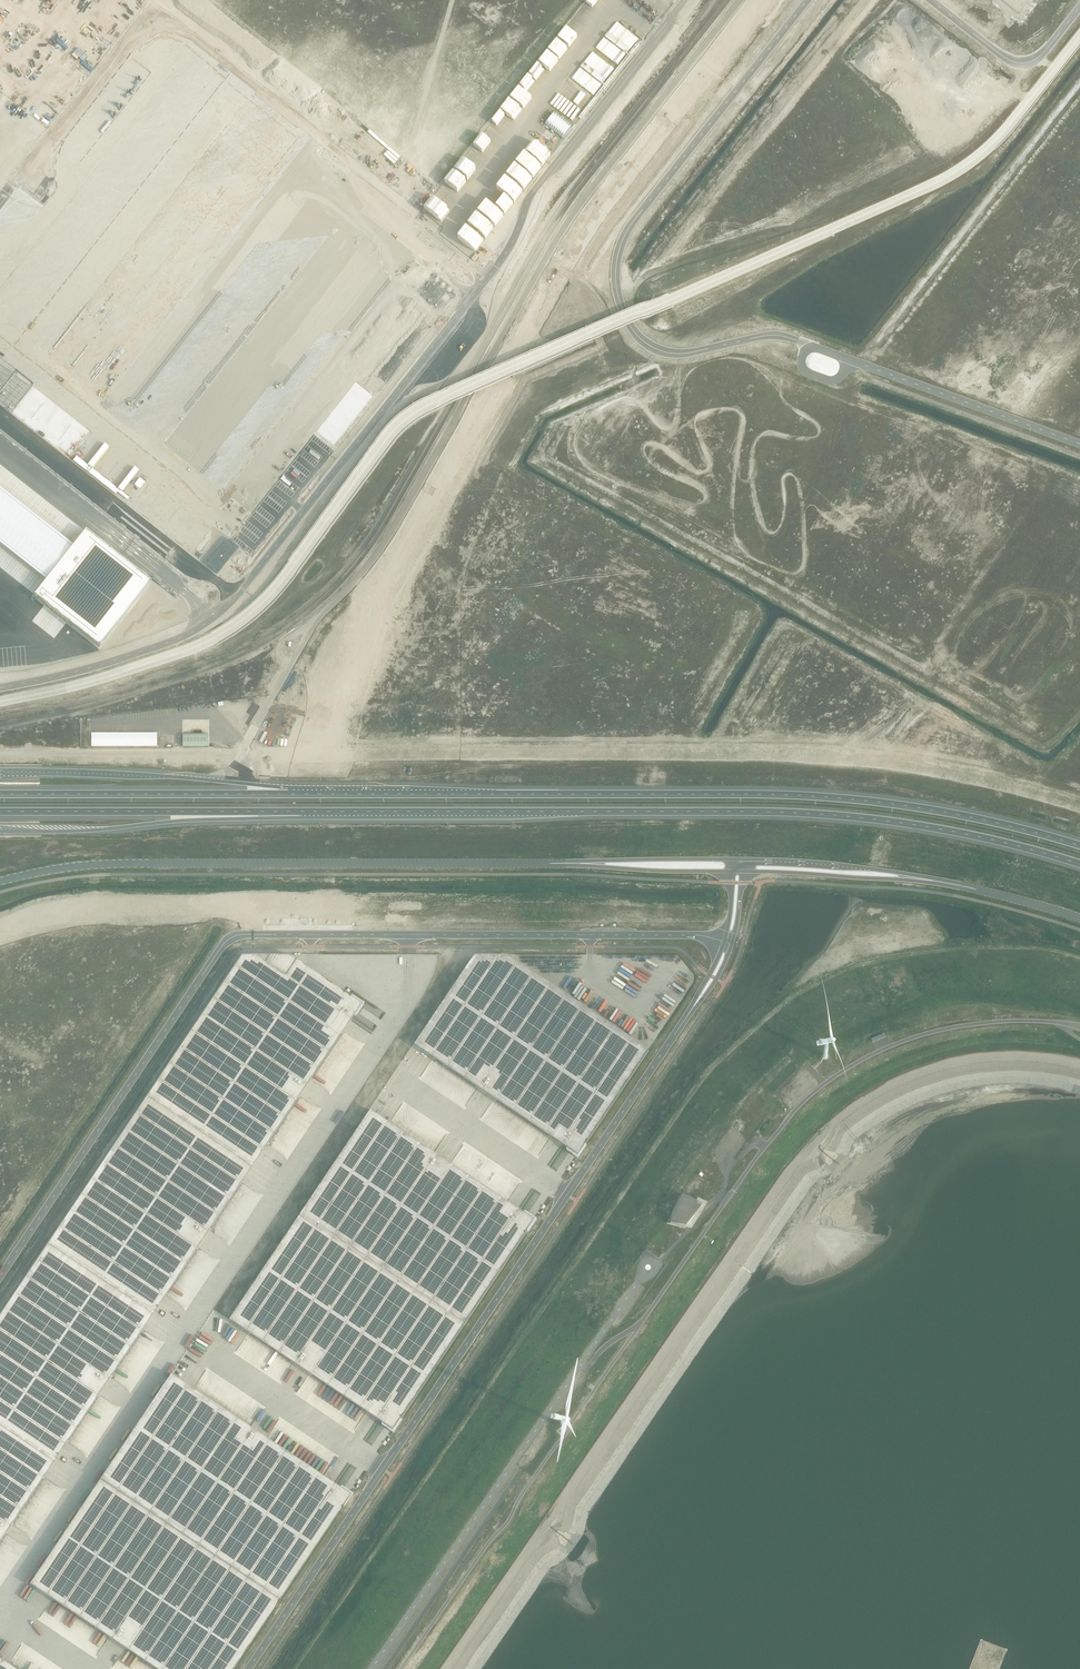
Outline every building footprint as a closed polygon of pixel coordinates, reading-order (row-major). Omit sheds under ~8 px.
[(596,49),(619,64),(627,53),(631,56),(639,44),(636,41),(639,37),(616,21),(596,49)] [(635,34),(642,40),(645,37),(637,31),(635,34)] [(572,79),(594,95),(614,68),(592,51),(572,79)] [(566,98),(583,108),(589,97),(568,85),(565,90),(570,93),(566,98)] [(562,138),(573,125),(555,112),(545,125),(562,138)] [(543,166),(552,155),(541,146),(532,157),(543,166)] [(519,166),(534,177),(542,166),(527,155),(519,166)] [(515,202),(523,190),(505,177),(488,201),(485,199),(477,211),(497,225),(505,214),(514,202),(515,202)] [(421,234),(419,237),(429,245),(432,242),(421,234)] [(16,373),(0,361),(0,393),(16,373)] [(48,578),(34,596),(99,647),(151,582),(86,530),(72,548),(0,491),(0,540),(48,578)] [(228,540),(207,565),(217,574),(238,548),(228,540)] [(241,556),(236,563),(238,565),(244,558),(241,556)] [(92,746),(157,746),(157,732),(92,732),(92,746)] [(241,956),(146,1097),(251,1168),(293,1106),(355,1013),(356,1014),(362,1004),(350,996),(290,956),(241,956)] [(445,1001),(415,1046),(568,1148),(569,1149),(568,1150),(578,1156),(586,1144),(649,1050),(508,956),(475,956),(445,1001)] [(873,1042),(886,1036),(885,1033),(871,1038),(873,1042)] [(146,1097),(47,1245),(152,1315),(251,1168),(146,1097)] [(371,1110),(300,1216),(464,1325),(527,1231),(535,1219),(526,1213),(525,1214),(524,1213),(371,1110)] [(685,1228),(687,1226),(694,1217),(695,1216),(690,1214),(690,1213),(690,1212),(689,1212),(688,1212),(688,1213),(687,1212),(688,1211),(689,1211),(690,1210),(691,1210),(693,1210),(694,1210),(696,1210),(697,1209),(698,1209),(699,1208),(700,1208),(701,1207),(702,1206),(703,1205),(703,1204),(681,1193),(666,1224),(685,1228)] [(287,1235),(230,1320),(384,1423),(384,1424),(393,1431),(401,1419),(464,1325),(300,1216),(287,1235)] [(54,1462),(141,1331),(152,1315),(47,1245),(28,1273),(0,1315),(0,1426),(54,1462)] [(171,1374),(100,1479),(280,1600),(343,1505),(351,1494),(341,1487),(341,1488),(340,1488),(171,1374)] [(54,1462),(0,1426),(0,1542),(54,1462)] [(30,1584),(132,1653),(156,1668),(233,1668),(274,1608),(280,1600),(100,1479),(30,1584)] [(0,1658),(0,1668),(17,1668),(0,1658)]
